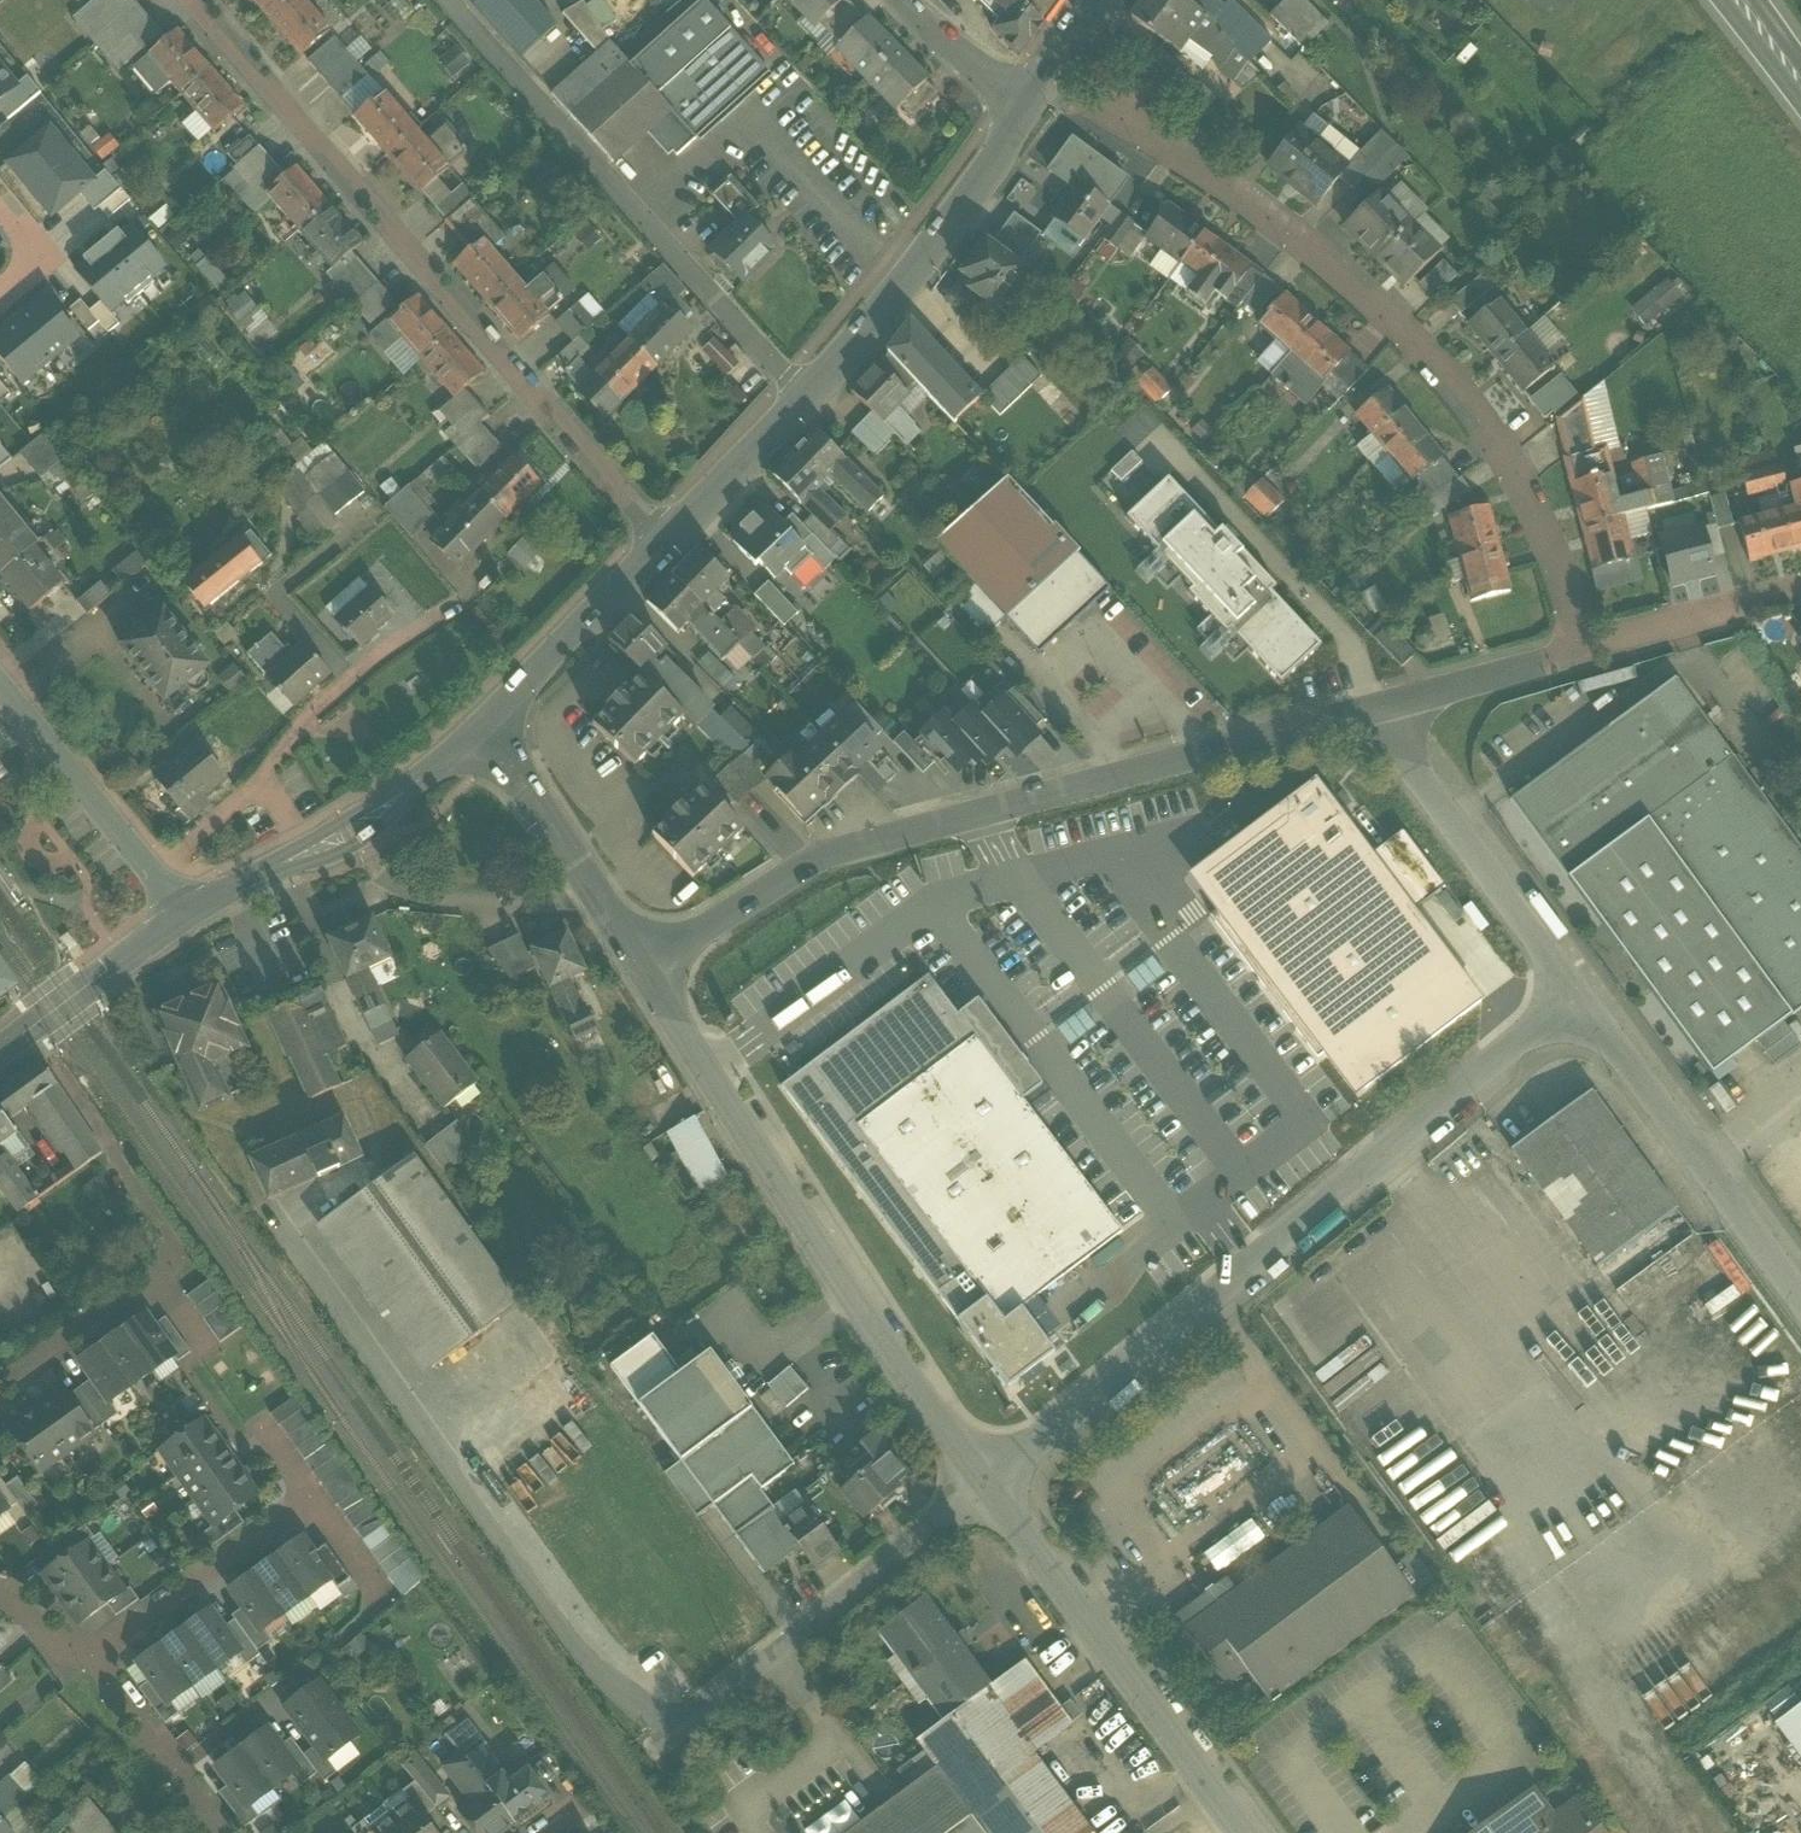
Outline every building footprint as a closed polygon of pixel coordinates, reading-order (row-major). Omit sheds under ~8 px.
[(73,20),(84,33),(100,20),(108,12),(98,0),(95,0),(73,20)] [(131,0),(98,0),(108,12),(100,20),(111,33),(112,32),(138,9),(131,0)] [(268,17),(287,0),(253,0),(268,17)] [(268,17),(300,54),(330,28),(305,0),(287,0),(268,17)] [(532,0),(478,0),(473,4),(522,59),(557,28),(532,0)] [(601,0),(586,0),(582,3),(602,33),(616,23),(601,0)] [(702,0),(630,66),(657,96),(730,30),(702,0)] [(805,14),(808,10),(819,22),(842,0),(791,0),(805,14)] [(819,22),(830,34),(856,9),(848,0),(842,0),(819,22)] [(990,14),(983,20),(1019,59),(1043,26),(1043,25),(1019,0),(977,0),(990,14)] [(1043,25),(1061,0),(1019,0),(1043,25)] [(1131,18),(1180,51),(1209,12),(1192,1),(1191,0),(1145,0),(1131,18)] [(1220,0),(1193,0),(1192,1),(1209,12),(1210,13),(1212,14),(1225,4),(1220,0)] [(1231,0),(1228,0),(1225,4),(1212,14),(1237,43),(1236,44),(1242,49),(1257,27),(1231,0)] [(1269,12),(1301,45),(1325,22),(1304,0),(1283,0),(1269,12)] [(602,33),(582,3),(562,15),(597,54),(609,43),(602,33)] [(138,9),(112,32),(122,44),(131,36),(143,49),(160,34),(138,9)] [(856,9),(830,34),(840,44),(866,19),(856,9)] [(1209,12),(1180,51),(1204,67),(1214,54),(1225,62),(1236,44),(1237,43),(1212,14),(1210,13),(1209,12)] [(866,19),(840,44),(852,56),(848,59),(867,79),(897,49),(867,17),(866,19)] [(1257,27),(1242,49),(1250,57),(1250,58),(1270,40),(1257,27)] [(730,30),(657,96),(670,110),(696,139),(769,73),(730,30)] [(209,69),(176,31),(147,57),(170,83),(180,95),(209,69)] [(122,44),(106,58),(118,72),(143,49),(131,36),(122,44)] [(339,56),(328,43),(306,61),(328,86),(355,63),(345,51),(339,56)] [(618,53),(609,43),(597,54),(551,96),(611,163),(646,132),(670,110),(630,66),(618,53)] [(1236,44),(1225,62),(1220,68),(1235,80),(1250,57),(1242,49),(1236,44)] [(452,74),(469,64),(459,48),(442,58),(452,74)] [(1179,67),(1160,48),(1150,58),(1169,77),(1179,67)] [(897,49),(867,79),(886,98),(889,95),(900,107),(925,83),(927,81),(897,49)] [(170,83),(147,57),(132,69),(155,96),(170,83)] [(355,63),(328,86),(340,101),(367,77),(355,63)] [(0,69),(0,101),(16,88),(15,87),(0,69)] [(242,108),(209,69),(180,95),(213,133),(242,108)] [(15,87),(16,88),(0,101),(0,113),(7,121),(41,93),(27,77),(15,87)] [(367,77),(340,101),(353,116),(355,114),(380,92),(367,77)] [(925,83),(900,107),(912,119),(936,95),(925,83)] [(416,129),(382,91),(380,92),(355,114),(389,153),(416,129)] [(670,110),(646,132),(667,156),(672,152),(676,157),(696,139),(670,110)] [(444,125),(426,141),(416,129),(389,153),(421,190),(435,178),(448,167),(448,166),(464,153),(464,147),(444,125)] [(1343,164),(1297,126),(1265,165),(1312,204),(1336,176),(1345,165),(1343,164)] [(1381,129),(1370,140),(1386,154),(1388,152),(1395,144),(1381,129)] [(64,148),(49,131),(38,140),(37,139),(6,164),(50,217),(78,194),(93,181),(65,147),(64,148)] [(249,137),(227,156),(236,166),(258,147),(249,137)] [(1370,140),(1367,138),(1355,151),(1373,167),(1386,154),(1370,140)] [(236,166),(233,170),(254,193),(280,171),(259,147),(258,147),(236,166)] [(1373,167),(1355,151),(1343,164),(1345,165),(1336,176),(1351,189),(1365,176),(1373,167)] [(1373,167),(1365,176),(1376,187),(1400,163),(1388,152),(1386,154),(1373,167)] [(295,168),(266,193),(299,232),(328,206),(295,168)] [(94,212),(98,209),(121,190),(105,171),(93,181),(78,194),(94,212)] [(758,207),(730,177),(711,194),(738,224),(710,251),(741,282),(775,248),(746,219),(758,207)] [(450,195),(435,178),(421,190),(419,192),(434,209),(450,195)] [(1108,204),(1077,181),(1051,216),(1063,225),(1082,239),(1101,215),(1108,205),(1108,204)] [(450,195),(434,209),(445,222),(470,201),(472,198),(461,186),(450,195)] [(121,190),(98,209),(108,219),(130,201),(121,190)] [(1413,223),(1381,191),(1347,225),(1380,257),(1410,227),(1413,223)] [(470,201),(445,222),(455,233),(479,212),(470,201)] [(1120,213),(1108,205),(1101,215),(1112,223),(1120,213)] [(361,244),(328,206),(299,232),(332,270),(361,244)] [(1202,234),(1168,210),(1145,241),(1160,251),(1179,265),(1202,234)] [(500,236),(479,212),(455,233),(468,249),(482,237),(489,245),(500,236)] [(1112,223),(1102,239),(1115,249),(1134,223),(1120,213),(1112,223)] [(1082,239),(1063,225),(1052,240),(1071,254),(1082,239)] [(121,236),(117,232),(100,246),(140,294),(153,284),(150,280),(165,268),(131,227),(121,236)] [(1410,227),(1380,257),(1408,285),(1438,254),(1410,227)] [(1028,250),(1003,231),(992,245),(1018,264),(1023,257),(1028,250)] [(1042,242),(1031,233),(1023,244),(1033,252),(1042,242)] [(1248,269),(1202,234),(1179,265),(1167,282),(1202,307),(1211,295),(1223,304),(1248,269)] [(489,245),(482,237),(468,249),(454,261),(488,301),(517,277),(489,245)] [(992,245),(986,240),(960,275),(974,285),(966,296),(980,306),(983,302),(996,312),(1013,289),(1026,271),(1026,270),(1018,264),(992,245)] [(1106,244),(1101,251),(1106,255),(1111,247),(1106,244)] [(140,294),(100,246),(83,260),(87,264),(76,273),(110,314),(125,302),(128,305),(140,294)] [(1179,265),(1160,251),(1148,268),(1167,282),(1179,265)] [(1030,263),(1023,257),(1018,264),(1026,270),(1030,263)] [(356,259),(331,281),(351,305),(377,282),(356,259)] [(1443,261),(1418,285),(1433,299),(1457,275),(1443,261)] [(663,265),(642,285),(652,296),(655,298),(665,288),(676,277),(663,265)] [(1248,269),(1223,304),(1234,313),(1260,280),(1261,279),(1248,269)] [(1026,271),(1013,289),(1030,302),(1041,286),(1026,271)] [(1477,275),(1444,305),(1455,317),(1488,287),(1477,275)] [(542,276),(527,289),(547,312),(562,299),(542,276)] [(527,289),(517,277),(488,301),(521,339),(549,314),(547,312),(527,289)] [(689,291),(676,277),(665,288),(678,301),(689,291)] [(1630,307),(1646,326),(1684,296),(1669,277),(1630,307)] [(1260,280),(1240,306),(1254,317),(1275,291),(1260,280)] [(377,282),(351,305),(370,326),(395,304),(377,282)] [(257,347),(278,331),(246,288),(225,305),(257,347)] [(665,288),(655,298),(652,296),(643,305),(655,317),(668,305),(672,309),(679,302),(678,301),(665,288)] [(449,334),(416,295),(389,317),(388,318),(404,336),(422,357),(449,334)] [(78,339),(45,298),(16,322),(50,362),(78,339)] [(1284,298),(1257,328),(1287,355),(1314,324),(1284,298)] [(88,334),(99,324),(89,312),(80,301),(69,310),(88,334)] [(575,302),(554,322),(571,341),(577,336),(593,322),(575,302)] [(1498,302),(1464,332),(1490,361),(1524,331),(1498,302)] [(119,325),(100,303),(89,312),(99,324),(88,334),(97,343),(119,325)] [(643,305),(625,321),(638,334),(655,317),(643,305)] [(638,334),(630,342),(655,368),(694,332),(672,309),(668,305),(655,317),(638,334)] [(388,316),(366,335),(383,354),(404,336),(388,318),(389,317),(388,316)] [(16,322),(0,336),(0,360),(22,386),(50,362),(16,322)] [(980,397),(909,322),(886,353),(887,354),(913,382),(952,423),(981,398),(980,397)] [(1314,324),(1287,355),(1320,384),(1328,375),(1347,353),(1314,324)] [(1524,331),(1490,361),(1520,395),(1554,365),(1524,331)] [(481,371),(449,334),(422,357),(454,395),(462,388),(481,371)] [(571,341),(551,359),(563,371),(578,358),(588,349),(577,336),(571,341)] [(1610,377),(1622,391),(1671,351),(1659,337),(1610,377)] [(703,354),(734,372),(743,356),(712,338),(703,354)] [(594,375),(593,376),(619,403),(655,368),(630,342),(594,375)] [(1347,353),(1328,375),(1346,391),(1367,370),(1347,353)] [(913,382),(887,354),(877,365),(877,366),(904,392),(913,382)] [(1320,384),(1287,355),(1272,373),(1286,385),(1284,387),(1287,390),(1289,388),(1304,402),(1320,384)] [(619,403),(593,376),(594,375),(578,358),(563,371),(580,389),(578,391),(603,418),(619,403)] [(1031,386),(1040,377),(1022,358),(1012,367),(1031,386)] [(904,392),(877,366),(877,365),(877,366),(851,393),(881,423),(882,422),(897,407),(908,395),(904,392)] [(1020,397),(1031,386),(1012,367),(1001,377),(1020,397)] [(1151,370),(1137,384),(1157,405),(1170,391),(1151,370)] [(1009,407),(1020,397),(1001,377),(991,387),(1009,407)] [(1560,379),(1530,406),(1542,419),(1572,392),(1560,379)] [(310,380),(294,395),(302,405),(318,389),(310,380)] [(10,395),(0,384),(0,403),(10,395)] [(998,416),(1009,407),(991,387),(980,397),(981,398),(998,416)] [(454,395),(436,410),(450,425),(475,402),(462,388),(454,395)] [(1387,389),(1353,415),(1370,437),(1379,450),(1413,424),(1387,389)] [(1580,401),(1553,422),(1564,461),(1594,454),(1580,401)] [(475,402),(450,425),(462,438),(479,423),(487,415),(475,402)] [(915,426),(897,407),(882,422),(905,447),(919,433),(914,427),(915,426)] [(894,438),(870,414),(850,434),(875,458),(894,438)] [(462,438),(456,443),(478,467),(500,447),(479,423),(462,438)] [(1413,424),(1379,450),(1407,486),(1438,461),(1440,460),(1413,424)] [(845,460),(815,429),(792,453),(823,483),(830,476),(845,460)] [(44,435),(19,455),(38,478),(64,459),(44,435)] [(1370,437),(1356,448),(1367,462),(1379,450),(1370,437)] [(318,439),(289,464),(300,478),(330,453),(318,439)] [(0,449),(0,469),(11,460),(1,448),(0,449)] [(1407,486),(1379,450),(1367,462),(1393,497),(1407,486)] [(1564,461),(1564,462),(1582,528),(1622,517),(1619,506),(1604,451),(1594,454),(1564,461)] [(1708,494),(1696,451),(1682,454),(1690,489),(1667,496),(1669,504),(1708,494)] [(330,453),(300,478),(314,494),(345,471),(330,453)] [(823,483),(792,453),(771,474),(802,505),(815,491),(823,483)] [(513,459),(478,495),(505,521),(540,486),(513,459)] [(880,497),(845,460),(830,476),(864,512),(880,497)] [(1657,460),(1632,467),(1640,500),(1643,511),(1669,504),(1667,496),(1657,460)] [(1456,482),(1438,461),(1407,486),(1421,505),(1429,499),(1456,482)] [(1780,467),(1770,470),(1775,489),(1785,487),(1780,467)] [(1770,470),(1741,477),(1746,496),(1775,489),(1770,470)] [(345,471),(314,494),(331,515),(361,491),(345,471)] [(1051,530),(1006,480),(935,544),(938,547),(953,563),(973,585),(1004,619),(1037,655),(1110,590),(1077,554),(1078,553),(1054,527),(1051,530)] [(1260,481),(1243,499),(1266,520),(1283,503),(1260,481)] [(1456,482),(1429,499),(1441,517),(1468,498),(1458,481),(1456,482)] [(434,516),(408,486),(384,507),(410,538),(434,516)] [(1129,525),(1282,685),(1323,646),(1171,486),(1129,525)] [(1777,496),(1781,512),(1791,551),(1800,549),(1800,490),(1777,496)] [(783,519),(755,491),(722,525),(749,553),(761,541),(783,519)] [(815,491),(802,505),(811,515),(827,530),(830,527),(841,516),(815,491)] [(505,521),(478,495),(433,541),(460,568),(505,521)] [(1724,496),(1709,500),(1717,530),(1732,526),(1724,496)] [(0,498),(0,571),(0,572),(33,545),(36,542),(0,498)] [(1640,500),(1619,506),(1622,517),(1643,511),(1640,500)] [(1490,510),(1449,522),(1461,562),(1502,550),(1490,510)] [(1781,512),(1737,523),(1748,563),(1791,551),(1781,512)] [(827,530),(811,515),(802,524),(823,547),(828,552),(841,539),(830,527),(827,530)] [(1622,517),(1582,528),(1593,570),(1631,560),(1633,559),(1622,517)] [(795,531),(783,519),(761,541),(771,551),(776,547),(784,555),(799,570),(816,553),(795,531)] [(1674,577),(1716,566),(1704,523),(1662,535),(1674,577)] [(823,547),(802,524),(795,531),(816,553),(823,547)] [(267,553),(247,529),(235,539),(255,563),(267,553)] [(235,539),(182,583),(202,607),(255,563),(235,539)] [(771,551),(761,541),(749,553),(768,571),(784,555),(776,547),(771,551)] [(63,581),(33,545),(0,572),(30,608),(63,581)] [(526,545),(514,558),(524,567),(536,554),(526,545)] [(938,547),(919,565),(934,581),(953,563),(938,547)] [(367,565),(353,550),(344,558),(359,573),(367,565)] [(728,580),(698,550),(672,576),(738,645),(749,634),(751,632),(720,599),(717,602),(712,597),(728,580)] [(1502,550),(1461,562),(1473,602),(1514,590),(1502,550)] [(1631,560),(1593,570),(1599,590),(1636,580),(1631,560)] [(738,645),(672,576),(646,603),(676,634),(686,624),(721,661),(729,653),(738,645)] [(755,595),(787,626),(802,610),(770,579),(755,595)] [(99,582),(76,602),(85,613),(109,593),(99,582)] [(1004,619),(973,585),(954,602),(985,636),(1004,619)] [(368,591),(336,620),(359,646),(375,632),(372,628),(388,614),(368,591)] [(184,641),(160,611),(149,620),(143,612),(122,628),(129,637),(118,645),(163,699),(180,685),(184,682),(189,689),(197,691),(207,683),(206,675),(201,669),(205,666),(196,655),(204,648),(193,634),(184,641)] [(1434,617),(1438,638),(1450,635),(1445,615),(1434,617)] [(671,655),(633,617),(608,642),(641,675),(646,680),(663,664),(671,655)] [(1388,627),(1374,640),(1401,668),(1414,655),(1388,627)] [(268,631),(243,653),(264,676),(289,654),(268,631)] [(764,650),(749,634),(738,645),(753,660),(764,650)] [(326,673),(300,644),(289,654),(264,676),(290,705),(326,673)] [(753,660),(738,645),(729,653),(743,669),(753,660)] [(697,698),(663,664),(646,680),(681,714),(697,698)] [(627,689),(623,690),(619,695),(620,696),(613,704),(611,702),(607,707),(606,711),(592,725),(634,767),(683,717),(681,714),(646,680),(641,675),(627,689)] [(1732,758),(1675,679),(1650,698),(1707,777),(1732,758)] [(180,685),(163,699),(173,712),(190,698),(180,685)] [(712,712),(697,698),(681,714),(683,717),(696,729),(711,714),(712,712)] [(1650,698),(1510,800),(1568,879),(1647,821),(1707,777),(1650,698)] [(1003,702),(982,720),(1005,746),(1015,757),(1036,738),(1003,702)] [(973,710),(952,729),(978,757),(985,765),(1005,746),(982,720),(973,710)] [(748,749),(711,714),(696,729),(733,765),(741,758),(748,749)] [(839,728),(836,725),(823,737),(854,770),(877,749),(849,719),(839,728)] [(952,729),(944,719),(923,737),(957,775),(978,757),(952,729)] [(907,731),(895,742),(925,773),(936,762),(907,731)] [(823,737),(794,764),(788,759),(768,778),(804,816),(854,770),(823,737)] [(196,743),(154,778),(187,817),(202,805),(194,796),(221,772),(196,743)] [(733,765),(716,780),(737,804),(763,782),(741,758),(733,765)] [(1732,758),(1707,777),(1647,821),(1790,1016),(1800,1009),(1800,852),(1768,808),(1732,758)] [(1370,857),(1313,781),(1187,876),(1214,913),(1210,917),(1317,1059),(1322,1055),(1354,1098),(1481,1003),(1412,912),(1444,888),(1402,832),(1370,857)] [(703,788),(689,801),(684,802),(680,806),(681,808),(674,815),(672,814),(667,818),(666,822),(652,836),(692,879),(743,831),(703,788)] [(1790,1016),(1647,821),(1568,879),(1711,1074),(1755,1042),(1782,1023),(1790,1016)] [(371,920),(328,940),(345,976),(361,968),(388,955),(371,920)] [(534,967),(515,929),(487,950),(513,984),(534,967)] [(567,931),(532,946),(550,986),(568,977),(585,970),(567,931)] [(1132,973),(1142,990),(1168,974),(1158,958),(1132,973)] [(361,968),(345,976),(362,1013),(379,1005),(361,968)] [(0,971),(0,994),(11,986),(0,971)] [(958,1010),(930,972),(781,1083),(1008,1382),(1057,1346),(1024,1303),(1120,1233),(1020,1096),(1042,1080),(979,995),(958,1010)] [(568,977),(550,986),(564,1017),(583,1009),(568,977)] [(246,1045),(217,981),(154,1009),(199,1109),(240,1090),(224,1055),(246,1045)] [(319,989),(304,996),(302,992),(268,1008),(295,1067),(322,1055),(345,1044),(319,989)] [(379,1005),(362,1013),(378,1047),(395,1039),(379,1005)] [(583,1009),(564,1017),(574,1039),(597,1028),(587,1007),(583,1009)] [(1782,1023),(1755,1042),(1772,1066),(1799,1046),(1782,1023)] [(477,1084),(439,1035),(406,1060),(444,1110),(477,1084)] [(322,1055),(295,1067),(309,1096),(335,1084),(322,1055)] [(0,1091),(0,1113),(6,1121),(30,1104),(56,1085),(41,1062),(0,1091)] [(102,1154),(56,1085),(30,1104),(66,1155),(77,1172),(102,1154)] [(1590,1093),(1511,1151),(1528,1175),(1607,1117),(1590,1093)] [(16,1135),(6,1121),(0,1113),(0,1146),(16,1135)] [(342,1116),(250,1158),(269,1198),(360,1156),(342,1116)] [(1676,1211),(1607,1117),(1528,1175),(1597,1269),(1676,1211)] [(725,1176),(693,1118),(668,1132),(700,1190),(725,1176)] [(455,1124),(437,1137),(458,1164),(463,1142),(455,1124)] [(458,1164),(437,1137),(424,1148),(444,1174),(458,1164)] [(0,1147),(0,1191),(17,1215),(38,1200),(26,1183),(0,1147)] [(517,1301),(408,1152),(320,1217),(361,1273),(350,1281),(375,1315),(386,1307),(429,1366),(517,1301)] [(66,1155),(26,1183),(38,1200),(77,1172),(66,1155)] [(1697,1293),(1712,1316),(1753,1290),(1721,1240),(1691,1258),(1708,1285),(1697,1293)] [(194,1309),(217,1293),(209,1281),(186,1297),(194,1309)] [(217,1293),(194,1309),(203,1321),(225,1304),(217,1293)] [(225,1304),(203,1321),(219,1344),(243,1327),(226,1304),(225,1304)] [(1788,1325),(1780,1314),(1770,1321),(1779,1332),(1788,1325)] [(153,1326),(145,1315),(123,1331),(152,1372),(174,1357),(175,1356),(153,1326)] [(190,1353),(165,1318),(153,1326),(175,1356),(174,1357),(178,1362),(190,1353)] [(152,1372),(123,1331),(101,1346),(130,1388),(152,1372)] [(652,1336),(610,1368),(638,1406),(680,1374),(652,1336)] [(101,1346),(78,1362),(91,1380),(108,1404),(109,1403),(130,1388),(101,1346)] [(680,1374),(638,1406),(680,1463),(752,1410),(732,1383),(742,1376),(733,1364),(723,1371),(710,1353),(680,1374)] [(807,1390),(789,1368),(767,1386),(786,1408),(807,1390)] [(108,1404),(91,1380),(79,1389),(105,1424),(118,1415),(109,1403),(108,1404)] [(773,1419),(786,1408),(767,1386),(754,1397),(773,1419)] [(105,1424),(79,1389),(68,1397),(93,1432),(105,1424)] [(68,1397),(63,1391),(36,1410),(66,1454),(94,1434),(93,1432),(68,1397)] [(278,1426),(302,1410),(293,1398),(270,1415),(278,1426)] [(66,1454),(36,1410),(8,1430),(39,1473),(66,1454)] [(287,1438),(310,1422),(302,1410),(278,1426),(287,1438)] [(752,1410),(680,1463),(712,1506),(738,1541),(776,1513),(750,1479),(751,1478),(760,1491),(793,1466),(752,1410)] [(203,1420),(160,1451),(178,1477),(221,1446),(203,1420)] [(295,1450),(319,1434),(310,1422),(287,1438),(295,1450)] [(304,1462),(327,1445),(319,1434),(295,1450),(304,1462)] [(871,1435),(859,1446),(866,1454),(879,1443),(871,1435)] [(866,1454),(847,1472),(854,1479),(840,1492),(864,1517),(896,1487),(894,1485),(906,1473),(879,1443),(866,1454)] [(304,1462),(312,1474),(335,1457),(327,1445),(304,1462)] [(221,1446),(178,1477),(196,1502),(239,1471),(221,1446)] [(320,1485),(344,1469),(335,1457),(312,1474),(320,1485)] [(712,1506),(680,1463),(665,1475),(696,1517),(712,1506)] [(359,1490),(344,1469),(320,1485),(336,1507),(359,1490)] [(239,1471),(196,1502),(214,1527),(235,1513),(257,1497),(239,1471)] [(17,1478),(5,1486),(17,1504),(25,1515),(37,1506),(17,1478)] [(0,1480),(0,1505),(5,1512),(17,1504),(5,1486),(0,1480)] [(359,1490),(336,1507),(345,1518),(345,1519),(368,1502),(359,1490)] [(368,1502),(345,1519),(353,1530),(376,1514),(368,1502)] [(838,1550),(806,1507),(783,1523),(782,1525),(799,1548),(814,1568),(838,1550)] [(1233,1592),(1204,1614),(1246,1671),(1270,1703),(1414,1596),(1348,1507),(1233,1592)] [(5,1512),(0,1516),(0,1539),(16,1527),(5,1512)] [(235,1513),(214,1527),(199,1537),(208,1550),(244,1524),(235,1513)] [(776,1513),(738,1541),(763,1574),(799,1548),(782,1525),(783,1523),(776,1513)] [(376,1514),(353,1530),(362,1542),(362,1541),(383,1527),(384,1526),(376,1514)] [(1206,1554),(1220,1572),(1268,1536),(1254,1518),(1206,1554)] [(85,1526),(62,1542),(70,1554),(87,1542),(93,1538),(85,1526)] [(383,1527),(362,1541),(371,1553),(391,1539),(383,1527)] [(93,1538),(87,1542),(105,1567),(121,1556),(103,1531),(93,1538)] [(371,1553),(370,1554),(378,1565),(401,1549),(393,1537),(391,1539),(371,1553)] [(313,1554),(302,1539),(278,1556),(308,1597),(330,1581),(332,1580),(313,1554)] [(70,1554),(44,1573),(52,1585),(50,1586),(60,1600),(105,1567),(87,1542),(70,1554)] [(351,1581),(325,1545),(313,1554),(332,1580),(330,1581),(337,1590),(351,1581)] [(401,1549),(378,1565),(387,1577),(409,1561),(401,1549)] [(278,1556),(254,1573),(284,1614),(308,1597),(278,1556)] [(409,1561),(387,1577),(402,1598),(423,1579),(409,1561)] [(105,1567),(60,1600),(70,1614),(72,1612),(81,1624),(107,1605),(124,1593),(124,1592),(105,1567)] [(284,1614),(254,1573),(230,1591),(243,1608),(260,1632),(262,1630),(284,1614)] [(1170,1612),(1183,1629),(1204,1614),(1233,1592),(1220,1574),(1170,1612)] [(124,1593),(107,1605),(115,1617),(138,1600),(129,1588),(124,1592),(124,1593)] [(953,1639),(923,1598),(877,1632),(878,1633),(884,1629),(917,1674),(911,1678),(912,1679),(918,1675),(947,1715),(942,1720),(943,1721),(989,1687),(962,1650),(972,1643),(963,1631),(953,1639)] [(260,1632),(243,1608),(231,1617),(234,1621),(256,1652),(270,1642),(262,1630),(260,1632)] [(209,1611),(186,1629),(215,1670),(237,1654),(239,1653),(222,1629),(209,1611)] [(1246,1671),(1204,1614),(1183,1629),(1226,1687),(1246,1671)] [(256,1652),(234,1621),(222,1629),(239,1653),(237,1654),(245,1666),(259,1656),(256,1652)] [(186,1629),(162,1646),(191,1687),(215,1670),(186,1629)] [(191,1687),(162,1646),(138,1663),(150,1681),(167,1704),(170,1703),(191,1687)] [(453,1676),(474,1668),(466,1649),(445,1658),(453,1676)] [(916,1741),(923,1751),(936,1768),(971,1816),(984,1832),(1092,1832),(1033,1754),(1072,1725),(1024,1661),(989,1687),(943,1721),(916,1741)] [(127,1670),(140,1688),(150,1681),(138,1663),(127,1670)] [(0,1670),(0,1689),(10,1681),(1,1669),(0,1670)] [(167,1704),(150,1681),(140,1688),(139,1689),(164,1724),(178,1714),(170,1703),(167,1704)] [(358,1737),(317,1683),(285,1708),(314,1747),(325,1761),(326,1761),(358,1737)] [(1081,1715),(1070,1700),(1060,1708),(1071,1723),(1081,1715)] [(1772,1726),(1800,1764),(1800,1704),(1772,1726)] [(279,1748),(266,1731),(241,1749),(272,1790),(294,1773),(296,1771),(279,1748)] [(477,1734),(456,1750),(460,1755),(466,1762),(482,1749),(482,1750),(487,1746),(477,1734)] [(303,1756),(291,1739),(279,1748),(296,1771),(294,1773),(302,1784),(317,1774),(303,1756)] [(314,1747),(303,1756),(317,1774),(323,1782),(336,1773),(326,1761),(325,1761),(314,1747)] [(272,1790),(241,1749),(217,1768),(230,1785),(247,1808),(249,1806),(272,1790)] [(548,1799),(527,1771),(509,1784),(482,1750),(482,1749),(466,1762),(487,1789),(488,1790),(514,1824),(548,1799)] [(891,1775),(903,1792),(936,1768),(923,1751),(891,1775)] [(487,1789),(466,1762),(460,1755),(443,1768),(471,1803),(459,1812),(475,1832),(502,1832),(514,1824),(488,1790),(487,1789)] [(422,1765),(408,1760),(401,1766),(414,1783),(418,1787),(431,1777),(422,1765)] [(9,1777),(26,1796),(42,1782),(25,1763),(9,1777)] [(848,1832),(948,1832),(971,1816),(936,1768),(903,1792),(848,1832)] [(10,1810),(15,1806),(26,1796),(9,1777),(0,1786),(0,1819),(10,1810)] [(431,1777),(418,1787),(435,1809),(448,1799),(431,1777)] [(418,1787),(414,1783),(402,1792),(411,1804),(412,1803),(423,1818),(435,1809),(418,1787)] [(247,1808),(230,1785),(218,1794),(244,1828),(258,1818),(249,1806),(247,1808)] [(1533,1791),(1475,1832),(1602,1832),(1577,1799),(1552,1817),(1533,1791)] [(402,1792),(383,1806),(392,1818),(411,1804),(402,1792)] [(87,1798),(64,1819),(74,1832),(98,1811),(87,1798)] [(392,1818),(403,1832),(435,1832),(423,1818),(412,1803),(392,1818)] [(10,1810),(24,1826),(29,1821),(15,1806),(10,1810)] [(383,1806),(364,1821),(373,1832),(392,1818),(383,1806)] [(24,1826),(10,1810),(0,1819),(0,1832),(15,1832),(24,1826)] [(75,1832),(84,1832),(103,1817),(98,1811),(74,1832),(75,1832)] [(948,1832),(984,1832),(971,1816),(948,1832)] [(84,1832),(117,1832),(103,1817),(84,1832)] [(392,1818),(373,1832),(372,1832),(403,1832),(392,1818)] [(29,1821),(24,1826),(15,1832),(40,1832),(29,1821)] [(364,1821),(351,1831),(353,1832),(372,1832),(373,1832),(364,1821)]
